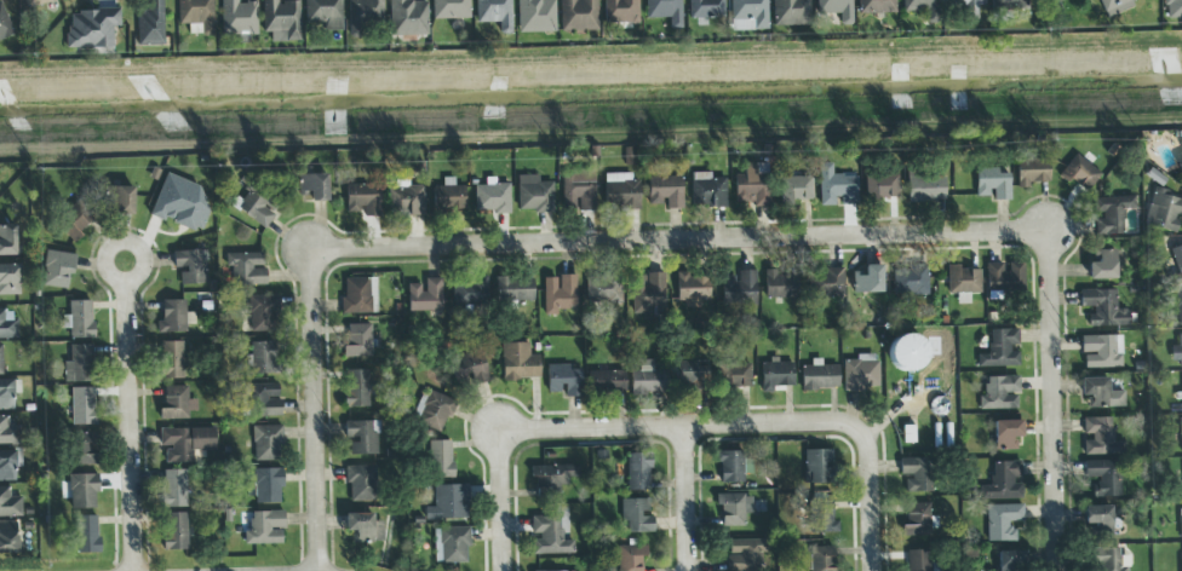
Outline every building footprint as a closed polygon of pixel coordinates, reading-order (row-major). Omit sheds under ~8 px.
[(12,36),(1,0),(0,0),(0,40),(12,36)] [(27,8),(62,0),(25,0),(27,8)] [(147,12),(136,12),(137,47),(163,46),(162,0),(147,0),(147,12)] [(212,0),(176,0),(177,24),(188,24),(188,35),(213,35),(212,0)] [(237,2),(237,0),(220,0),(220,35),(256,34),(256,2),(237,2)] [(277,1),(277,0),(261,0),(262,33),(269,33),(270,42),(299,42),(298,1),(277,1)] [(327,31),(342,30),(341,0),(303,0),(304,22),(327,22),(327,31)] [(360,38),(358,23),(383,22),(383,0),(348,0),(349,39),(360,38)] [(406,1),(406,0),(389,0),(390,36),(426,35),(426,1),(406,1)] [(432,19),(469,18),(468,0),(432,0),(432,19)] [(476,23),(498,22),(498,34),(511,34),(510,0),(475,0),(476,23)] [(555,33),(554,0),(516,0),(517,33),(555,33)] [(561,33),(597,31),(597,0),(560,0),(561,33)] [(603,23),(638,22),(638,0),(603,0),(603,23)] [(669,18),(669,29),(682,29),(681,0),(645,0),(645,18),(669,18)] [(688,18),(723,18),(723,0),(688,0),(688,18)] [(730,31),(767,30),(767,0),(730,0),(730,31)] [(811,0),(772,0),(773,27),(811,25),(811,0)] [(816,15),(838,15),(838,25),(851,25),(851,0),(816,0),(816,15)] [(857,13),(895,13),(894,0),(857,0),(857,13)] [(902,12),(925,11),(925,23),(937,23),(937,0),(902,0),(902,12)] [(946,6),(966,6),(966,18),(977,19),(977,6),(983,6),(983,0),(946,0),(946,6)] [(991,11),(1027,10),(1027,0),(990,0),(991,11)] [(1137,0),(1099,0),(1106,17),(1138,2),(1137,0)] [(1181,18),(1181,0),(1163,0),(1164,18),(1181,18)] [(68,48),(113,47),(113,28),(119,28),(119,10),(67,11),(68,48)] [(1174,155),(1181,173),(1181,151),(1174,155)] [(1060,174),(1086,194),(1101,173),(1074,155),(1060,174)] [(1048,160),(1016,160),(1017,188),(1028,188),(1028,183),(1049,183),(1048,160)] [(820,206),(837,206),(857,204),(856,175),(831,177),(831,165),(819,165),(820,206)] [(734,202),(753,202),(753,207),(768,207),(769,177),(761,177),(761,166),(745,166),(744,175),(735,175),(734,202)] [(975,197),(991,196),(991,201),(1009,201),(1009,175),(997,175),(997,168),(975,169),(975,197)] [(562,172),(562,210),(595,210),(593,172),(562,172)] [(637,173),(604,174),(604,210),(637,209),(637,173)] [(724,178),(711,179),(710,173),(690,173),(692,208),(725,207),(724,178)] [(150,214),(200,232),(208,208),(200,204),(206,190),(165,174),(150,214)] [(327,201),(326,174),(298,175),(298,191),(310,191),(311,201),(327,201)] [(552,183),(538,183),(538,175),(517,177),(518,212),(552,212),(552,183)] [(897,175),(870,175),(870,198),(897,198),(897,175)] [(907,201),(943,202),(943,175),(907,175),(907,201)] [(648,204),(664,204),(664,209),(682,209),(681,177),(647,178),(648,204)] [(813,178),(780,177),(780,204),(792,206),(792,200),(813,201),(813,178)] [(431,186),(431,210),(464,210),(464,186),(453,186),(453,179),(442,178),(442,186),(431,186)] [(408,180),(388,180),(386,215),(423,215),(423,186),(408,186),(408,180)] [(235,207),(262,229),(279,207),(252,185),(235,207)] [(379,217),(379,185),(345,185),(345,213),(362,212),(362,217),(379,217)] [(475,185),(474,213),(509,213),(509,185),(475,185)] [(132,188),(102,188),(103,214),(133,214),(132,188)] [(1175,232),(1178,217),(1181,217),(1181,196),(1153,189),(1143,225),(1175,232)] [(1124,235),(1123,209),(1136,209),(1135,196),(1092,198),(1094,217),(1094,236),(1124,235)] [(74,243),(81,235),(79,232),(94,215),(76,200),(54,225),(74,243)] [(15,255),(15,225),(0,226),(0,256),(15,255)] [(1181,284),(1181,245),(1169,249),(1181,284)] [(206,250),(173,252),(173,270),(179,270),(179,284),(206,284),(206,250)] [(1090,279),(1115,279),(1114,250),(1089,250),(1090,279)] [(42,287),(70,289),(73,253),(45,252),(42,287)] [(263,254),(230,253),(229,286),(265,287),(265,270),(262,270),(263,254)] [(928,264),(908,264),(908,269),(893,269),(893,295),(926,296),(928,264)] [(985,264),(986,292),(1022,292),(1022,264),(1004,264),(985,264)] [(0,266),(0,296),(19,295),(18,265),(0,266)] [(947,296),(964,296),(964,294),(980,294),(979,270),(957,270),(957,265),(947,265),(947,296)] [(880,266),(862,266),(862,271),(853,271),(853,293),(880,293),(880,266)] [(843,298),(842,269),(814,269),(814,298),(843,298)] [(797,275),(776,276),(776,270),(764,271),(764,299),(797,298),(797,275)] [(756,271),(736,271),(736,276),(722,276),(721,305),(754,306),(756,271)] [(710,306),(708,272),(676,273),(677,306),(710,306)] [(665,310),(664,273),(635,275),(635,315),(643,315),(643,321),(655,319),(655,310),(665,310)] [(585,304),(620,304),(621,275),(585,275),(585,304)] [(575,276),(543,277),(544,316),(560,316),(560,307),(575,307),(575,276)] [(487,278),(453,277),(452,306),(487,306),(487,278)] [(533,300),(532,277),(495,278),(497,301),(533,300)] [(368,278),(342,278),(343,315),(369,313),(368,278)] [(408,312),(442,311),(441,278),(423,278),(423,284),(407,284),(408,312)] [(1115,289),(1079,290),(1079,307),(1090,307),(1090,327),(1129,325),(1129,310),(1117,310),(1115,289)] [(248,296),(249,333),(277,331),(277,295),(248,296)] [(185,333),(184,300),(161,300),(161,322),(156,322),(156,333),(185,333)] [(92,301),(67,301),(68,339),(92,339),(92,301)] [(15,310),(0,310),(0,339),(15,339),(15,310)] [(371,324),(344,325),(345,358),(371,357),(371,324)] [(977,368),(1019,365),(1017,329),(988,330),(989,354),(977,354),(977,368)] [(1181,365),(1181,334),(1177,334),(1177,346),(1171,346),(1170,365),(1181,365)] [(1121,368),(1121,335),(1080,336),(1080,352),(1084,352),(1084,368),(1121,368)] [(916,339),(910,336),(903,336),(897,340),(893,344),(889,350),(889,356),(890,362),(894,368),(897,371),(903,374),(910,374),(914,373),(920,369),(924,364),(925,359),(926,353),(924,347),(920,342),(916,339)] [(182,341),(160,342),(161,380),(183,379),(182,341)] [(249,342),(251,356),(245,356),(246,375),(276,374),(275,342),(249,342)] [(503,380),(539,379),(539,356),(529,356),(529,342),(501,344),(503,380)] [(63,382),(93,382),(92,345),(69,345),(69,362),(63,362),(63,382)] [(482,350),(449,356),(454,387),(487,382),(482,350)] [(842,361),(843,391),(877,391),(876,354),(855,356),(855,359),(842,361)] [(837,365),(821,365),(821,359),(810,361),(811,367),(801,367),(801,390),(838,388),(837,365)] [(630,371),(631,394),(666,393),(665,371),(653,371),(653,361),(638,361),(639,371),(630,371)] [(792,361),(769,362),(769,363),(761,363),(761,393),(773,393),(773,387),(792,387),(792,361)] [(707,363),(675,364),(676,387),(708,386),(707,363)] [(750,364),(718,364),(718,387),(750,388),(750,364)] [(562,398),(581,397),(580,370),(569,370),(569,365),(546,365),(547,393),(562,392),(562,398)] [(368,370),(344,370),(345,408),(368,408),(368,370)] [(625,371),(587,371),(586,393),(625,393),(625,371)] [(1017,376),(985,376),(985,396),(979,396),(979,409),(1017,410),(1017,376)] [(1124,391),(1108,391),(1107,379),(1080,379),(1080,397),(1086,397),(1086,408),(1124,408),(1124,391)] [(0,380),(0,411),(13,410),(12,380),(0,380)] [(279,417),(280,385),(248,383),(247,416),(279,417)] [(188,386),(160,387),(161,420),(188,420),(188,413),(196,413),(195,399),(188,399),(188,386)] [(94,425),(93,388),(70,388),(70,426),(94,425)] [(440,432),(446,416),(449,417),(457,402),(426,390),(413,422),(440,432)] [(0,416),(0,445),(18,444),(17,426),(7,426),(7,416),(0,416)] [(1112,419),(1083,417),(1083,433),(1092,433),(1092,442),(1083,442),(1083,455),(1124,455),(1125,442),(1112,440),(1112,419)] [(350,455),(378,455),(377,421),(344,422),(345,440),(350,440),(350,455)] [(1021,437),(1021,421),(993,421),(994,451),(1015,450),(1015,437),(1021,437)] [(252,427),(253,462),(282,461),(281,426),(252,427)] [(159,428),(159,448),(165,448),(165,463),(193,463),(193,450),(214,450),(214,428),(159,428)] [(92,434),(71,433),(70,466),(96,466),(97,455),(91,455),(92,434)] [(452,478),(452,440),(428,440),(428,478),(452,478)] [(13,481),(13,463),(15,463),(15,450),(0,451),(0,481),(13,481)] [(804,484),(833,484),(833,466),(831,466),(831,450),(804,451),(804,484)] [(718,483),(744,481),(742,474),(750,474),(748,451),(717,452),(718,483)] [(625,491),(649,491),(650,454),(626,454),(625,491)] [(929,458),(899,458),(900,477),(905,477),(905,492),(930,491),(929,458)] [(980,500),(1022,498),(1021,481),(1021,461),(991,462),(992,486),(979,486),(980,500)] [(1095,497),(1119,497),(1119,461),(1084,461),(1084,478),(1095,478),(1095,497)] [(346,467),(348,502),(375,501),(374,466),(346,467)] [(576,466),(530,467),(532,478),(535,478),(535,496),(558,495),(558,485),(567,485),(567,478),(578,478),(576,466)] [(280,468),(252,469),(253,504),(281,503),(280,468)] [(163,508),(187,507),(185,471),(162,471),(163,508)] [(96,509),(96,474),(69,475),(69,509),(96,509)] [(434,485),(435,508),(425,508),(425,520),(467,519),(466,485),(434,485)] [(0,487),(0,517),(21,517),(21,497),(8,497),(8,486),(0,487)] [(722,526),(744,526),(744,514),(753,514),(752,495),(715,495),(715,506),(721,506),(722,526)] [(648,498),(620,500),(620,520),(626,520),(626,533),(653,532),(653,514),(649,514),(648,498)] [(832,521),(832,498),(810,498),(809,533),(838,535),(838,521),(832,521)] [(905,537),(930,536),(929,503),(903,504),(905,537)] [(1016,541),(1016,524),(1023,524),(1022,504),(986,506),(987,542),(1016,541)] [(1112,507),(1084,507),(1084,525),(1091,525),(1092,533),(1112,533),(1112,507)] [(249,512),(249,531),(243,531),(243,546),(281,544),(280,527),(283,527),(283,512),(249,512)] [(187,550),(187,513),(162,513),(163,550),(187,550)] [(372,514),(344,514),(345,531),(352,531),(352,543),(383,543),(383,521),(372,521),(372,514)] [(76,554),(98,553),(97,515),(75,517),(76,554)] [(530,518),(530,537),(532,537),(532,555),(573,554),(573,541),(561,541),(560,517),(530,518)] [(17,554),(17,523),(0,523),(0,555),(17,554)] [(467,564),(467,529),(434,527),(434,563),(467,564)] [(728,570),(764,570),(764,540),(728,541),(728,570)] [(615,570),(642,570),(643,546),(616,546),(615,570)] [(837,547),(805,548),(807,570),(810,570),(837,570),(837,547)] [(1091,549),(1091,570),(1100,570),(1128,570),(1128,555),(1118,556),(1118,548),(1091,549)] [(930,550),(906,552),(906,570),(930,570),(930,550)] [(1025,552),(998,550),(997,570),(1024,570),(1025,552)]
